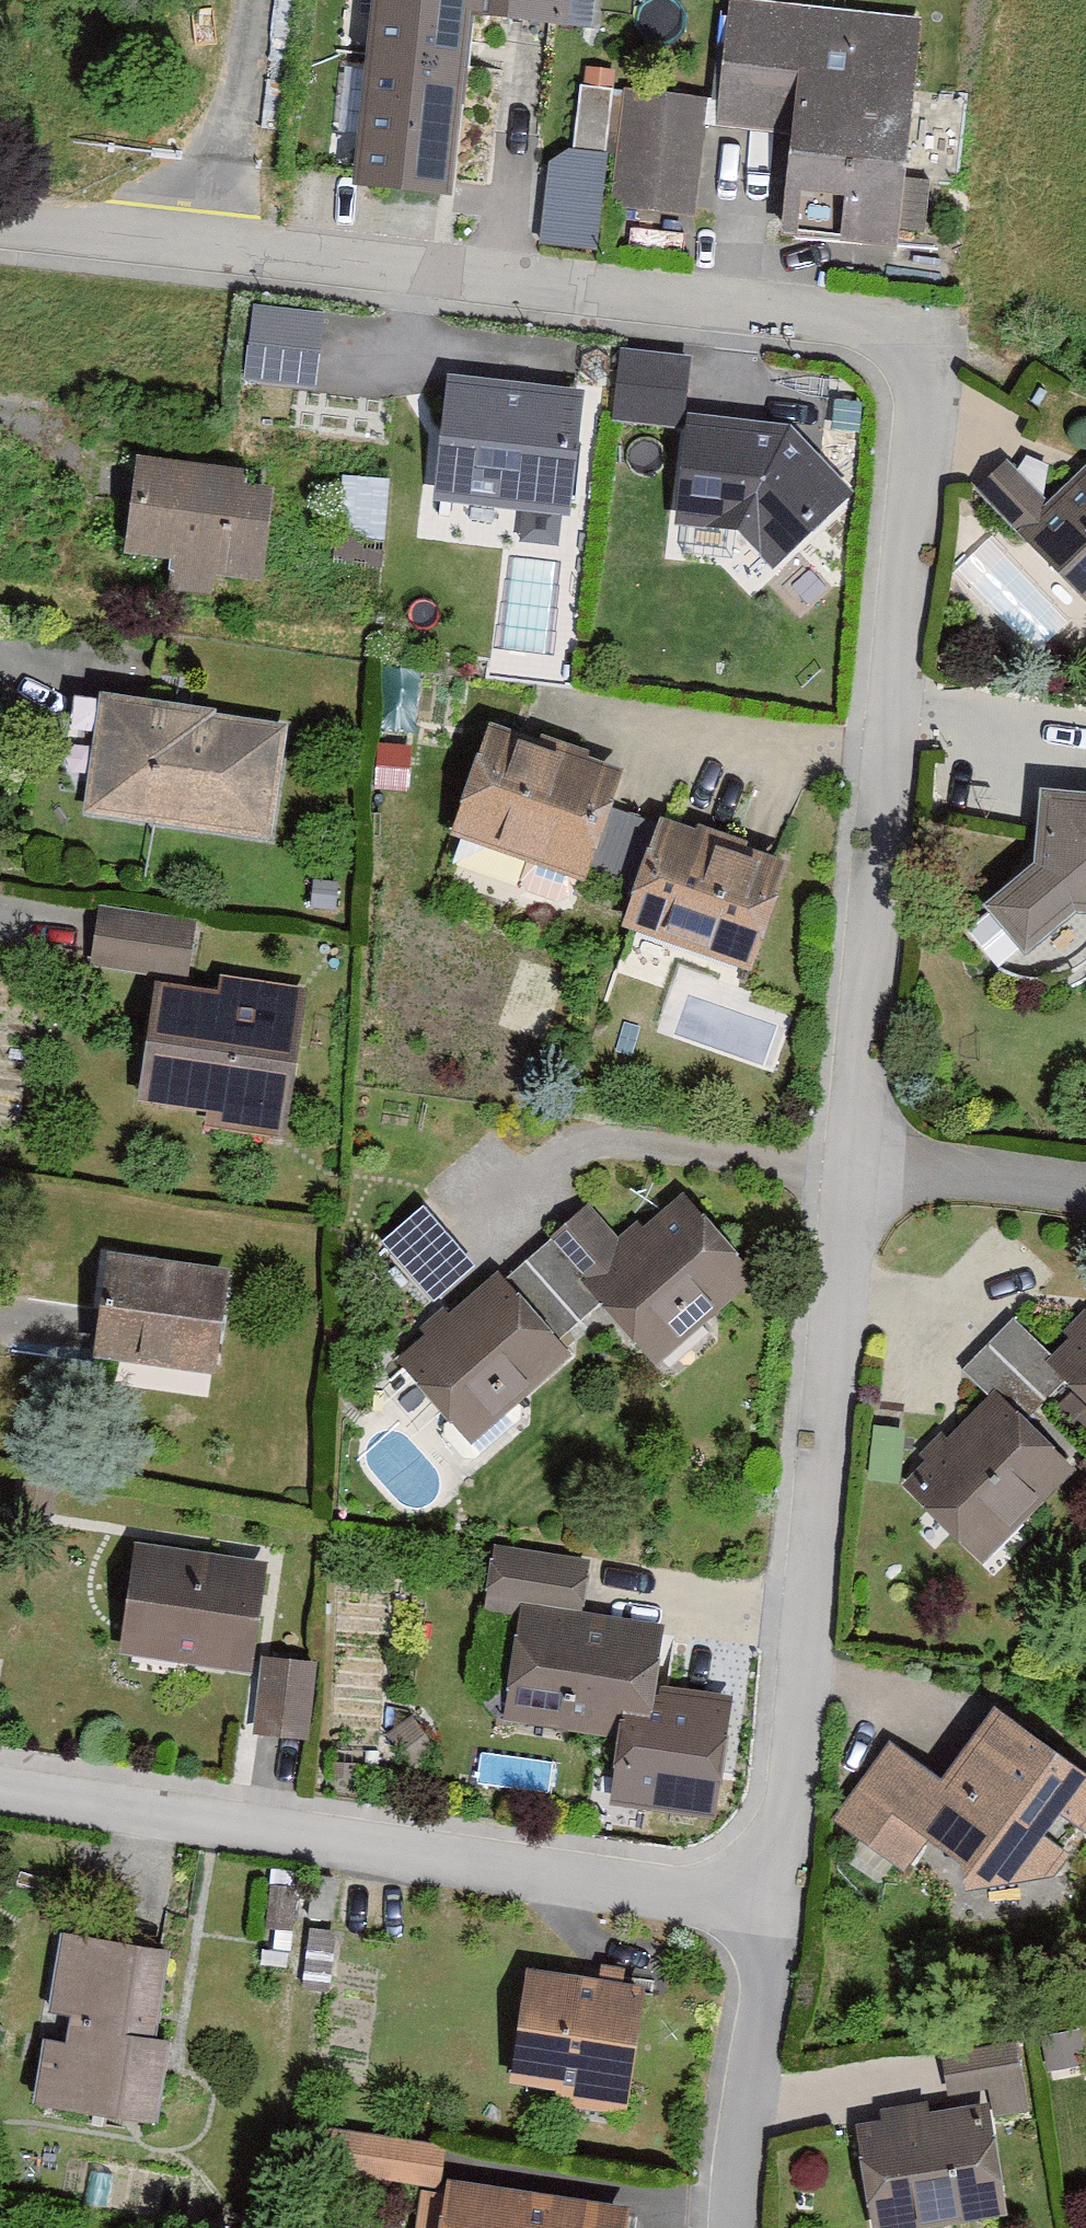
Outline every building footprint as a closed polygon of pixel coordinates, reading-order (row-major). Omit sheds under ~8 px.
[(352,186),(452,198),(473,14),(485,15),(487,0),(373,0),(352,186)] [(485,15),(591,27),(594,0),(487,0),(485,15)] [(760,0),(728,0),(714,125),(791,133),(780,235),(897,248),(923,18),(760,0)] [(613,89),(580,85),(573,150),(606,153),(613,89)] [(703,105),(624,96),(611,207),(690,217),(703,105)] [(606,153),(573,150),(568,149),(549,162),(539,243),(596,251),(608,154),(606,153)] [(245,380),(313,387),(321,316),(253,309),(245,380)] [(613,421),(683,428),(690,357),(620,350),(613,421)] [(447,377),(434,502),(570,517),(584,391),(447,377)] [(790,426),(688,417),(674,527),(738,533),(774,570),(855,492),(790,426)] [(973,491),(1085,605),(1085,467),(1077,476),(1024,457),(1014,469),(1006,459),(973,491)] [(236,476),(131,465),(121,556),(169,561),(164,602),(203,607),(207,577),(255,583),(265,494),(234,491),(236,476)] [(279,731),(99,703),(81,814),(261,843),(279,731)] [(614,776),(485,730),(447,834),(577,880),(614,776)] [(984,907),(1025,958),(1076,914),(1085,915),(1085,794),(1040,789),(1034,864),(984,907)] [(778,866),(652,824),(617,928),(743,970),(778,866)] [(192,929),(97,917),(94,937),(90,969),(185,981),(192,929)] [(216,995),(150,987),(135,1100),(202,1109),(199,1131),(281,1142),(300,991),(218,981),(216,995)] [(757,1278),(683,1194),(626,1245),(589,1203),(545,1241),(547,1243),(601,1304),(657,1367),(757,1278)] [(505,1280),(559,1341),(601,1304),(547,1243),(505,1280)] [(219,1273),(103,1259),(95,1323),(91,1356),(207,1371),(219,1273)] [(498,1271),(396,1360),(471,1444),(572,1355),(559,1341),(505,1280),(498,1271)] [(1014,1319),(963,1370),(990,1397),(1021,1428),(1072,1377),(1052,1358),(1014,1319)] [(1052,1358),(1072,1377),(1085,1391),(1085,1324),(1052,1358)] [(990,1397),(901,1486),(980,1565),(1069,1476),(1021,1428),(990,1397)] [(256,1569),(131,1550),(115,1653),(240,1672),(256,1569)] [(491,1553),(485,1599),(577,1611),(580,1588),(583,1564),(491,1553)] [(648,1631),(513,1615),(501,1722),(636,1738),(648,1631)] [(309,1670),(259,1665),(252,1738),(302,1743),(309,1670)] [(832,1821),(905,1874),(928,1843),(1030,1918),(1085,1843),(1085,1772),(996,1706),(941,1781),(890,1743),(832,1821)] [(170,1950),(60,1933),(47,2014),(69,2017),(65,2045),(44,2042),(34,2106),(157,2125),(170,2042),(156,2040),(170,1950)] [(646,1988),(525,1970),(508,2084),(556,2091),(554,2105),(627,2116),(646,1988)] [(1016,2041),(939,2054),(947,2097),(989,2089),(995,2118),(1029,2112),(1016,2041)] [(855,2127),(873,2227),(952,2227),(1009,2218),(990,2104),(855,2127)] [(328,2173),(439,2190),(446,2146),(334,2129),(328,2173)] [(447,2176),(439,2227),(630,2227),(634,2205),(447,2176)]
